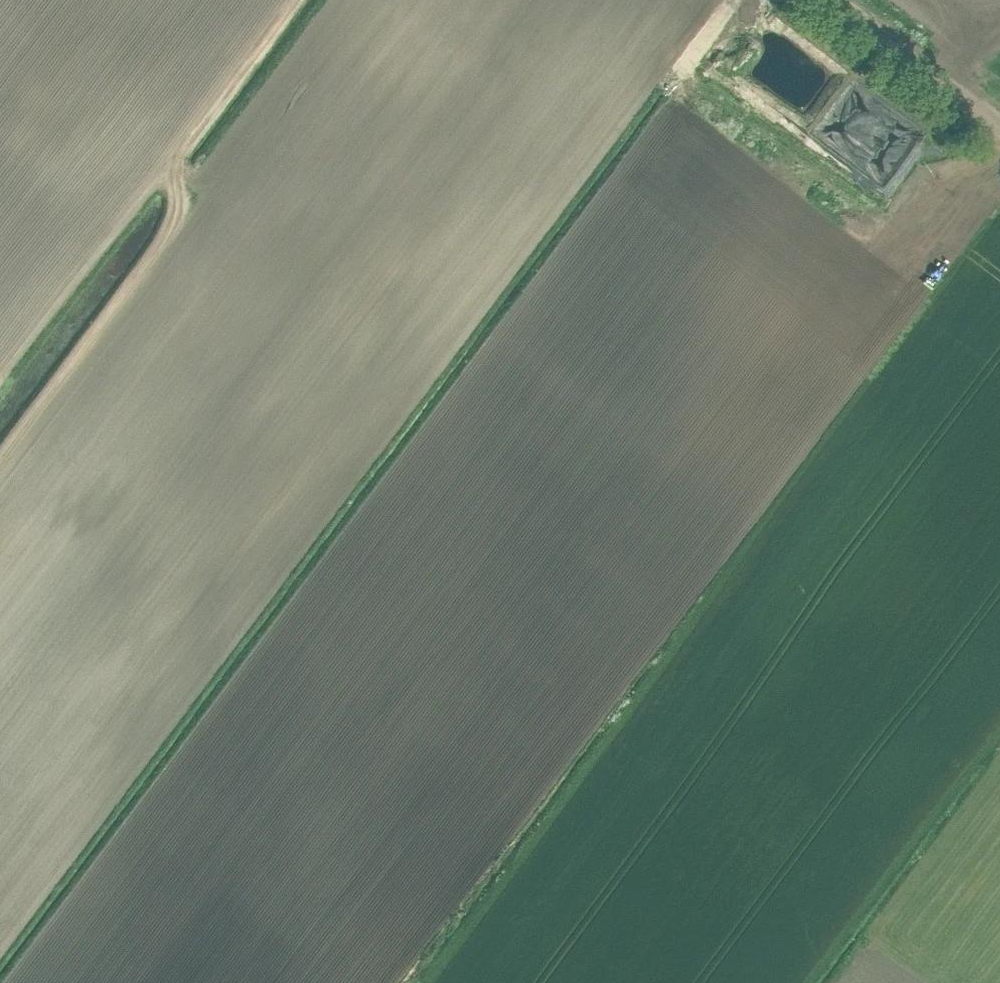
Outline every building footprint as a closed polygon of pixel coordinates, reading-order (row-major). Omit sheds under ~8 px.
[(963,158),(943,161),(945,170),(964,167),(963,158)]
